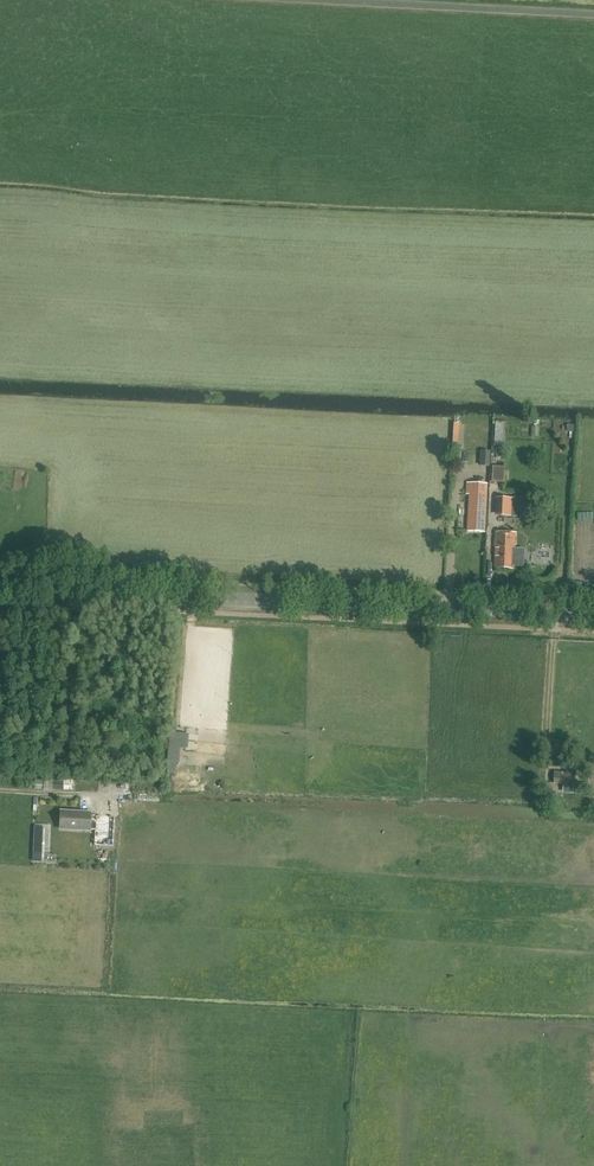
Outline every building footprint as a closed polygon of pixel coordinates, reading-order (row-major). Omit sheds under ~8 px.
[(493,446),(504,446),(505,422),(495,422),(493,446)] [(492,481),(503,482),(504,467),(493,467),(492,481)] [(470,494),(468,531),(485,532),(487,495),(484,495),(485,484),(472,483),(472,494),(470,494)] [(516,498),(496,497),(495,516),(516,517),(516,498)] [(495,568),(514,569),(515,533),(496,532),(495,568)] [(555,772),(554,783),(574,784),(575,773),(555,772)] [(573,785),(563,785),(563,793),(573,793),(573,785)] [(61,811),(60,829),(91,830),(91,829),(105,829),(106,814),(92,813),(92,812),(61,811)]
